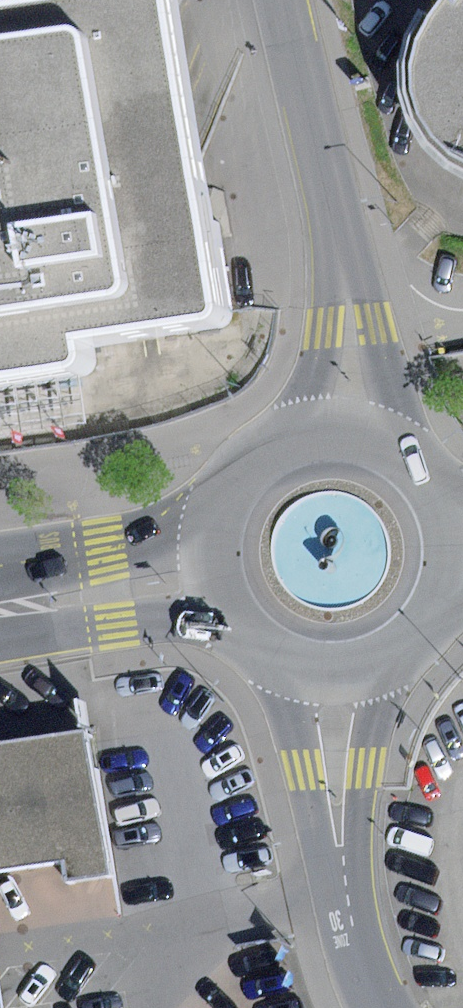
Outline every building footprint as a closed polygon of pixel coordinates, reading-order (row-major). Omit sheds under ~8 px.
[(65,365),(72,361),(72,354),(71,335),(203,316),(209,312),(209,304),(160,0),(24,0),(0,4),(0,375),(65,365)] [(458,9),(448,3),(412,65),(413,91),(420,117),(434,137),(459,160),(462,161),(462,2),(458,9)] [(0,375),(0,435),(74,424),(65,365),(0,375)] [(92,723),(0,737),(0,866),(21,863),(63,857),(67,881),(115,874),(92,723)]
